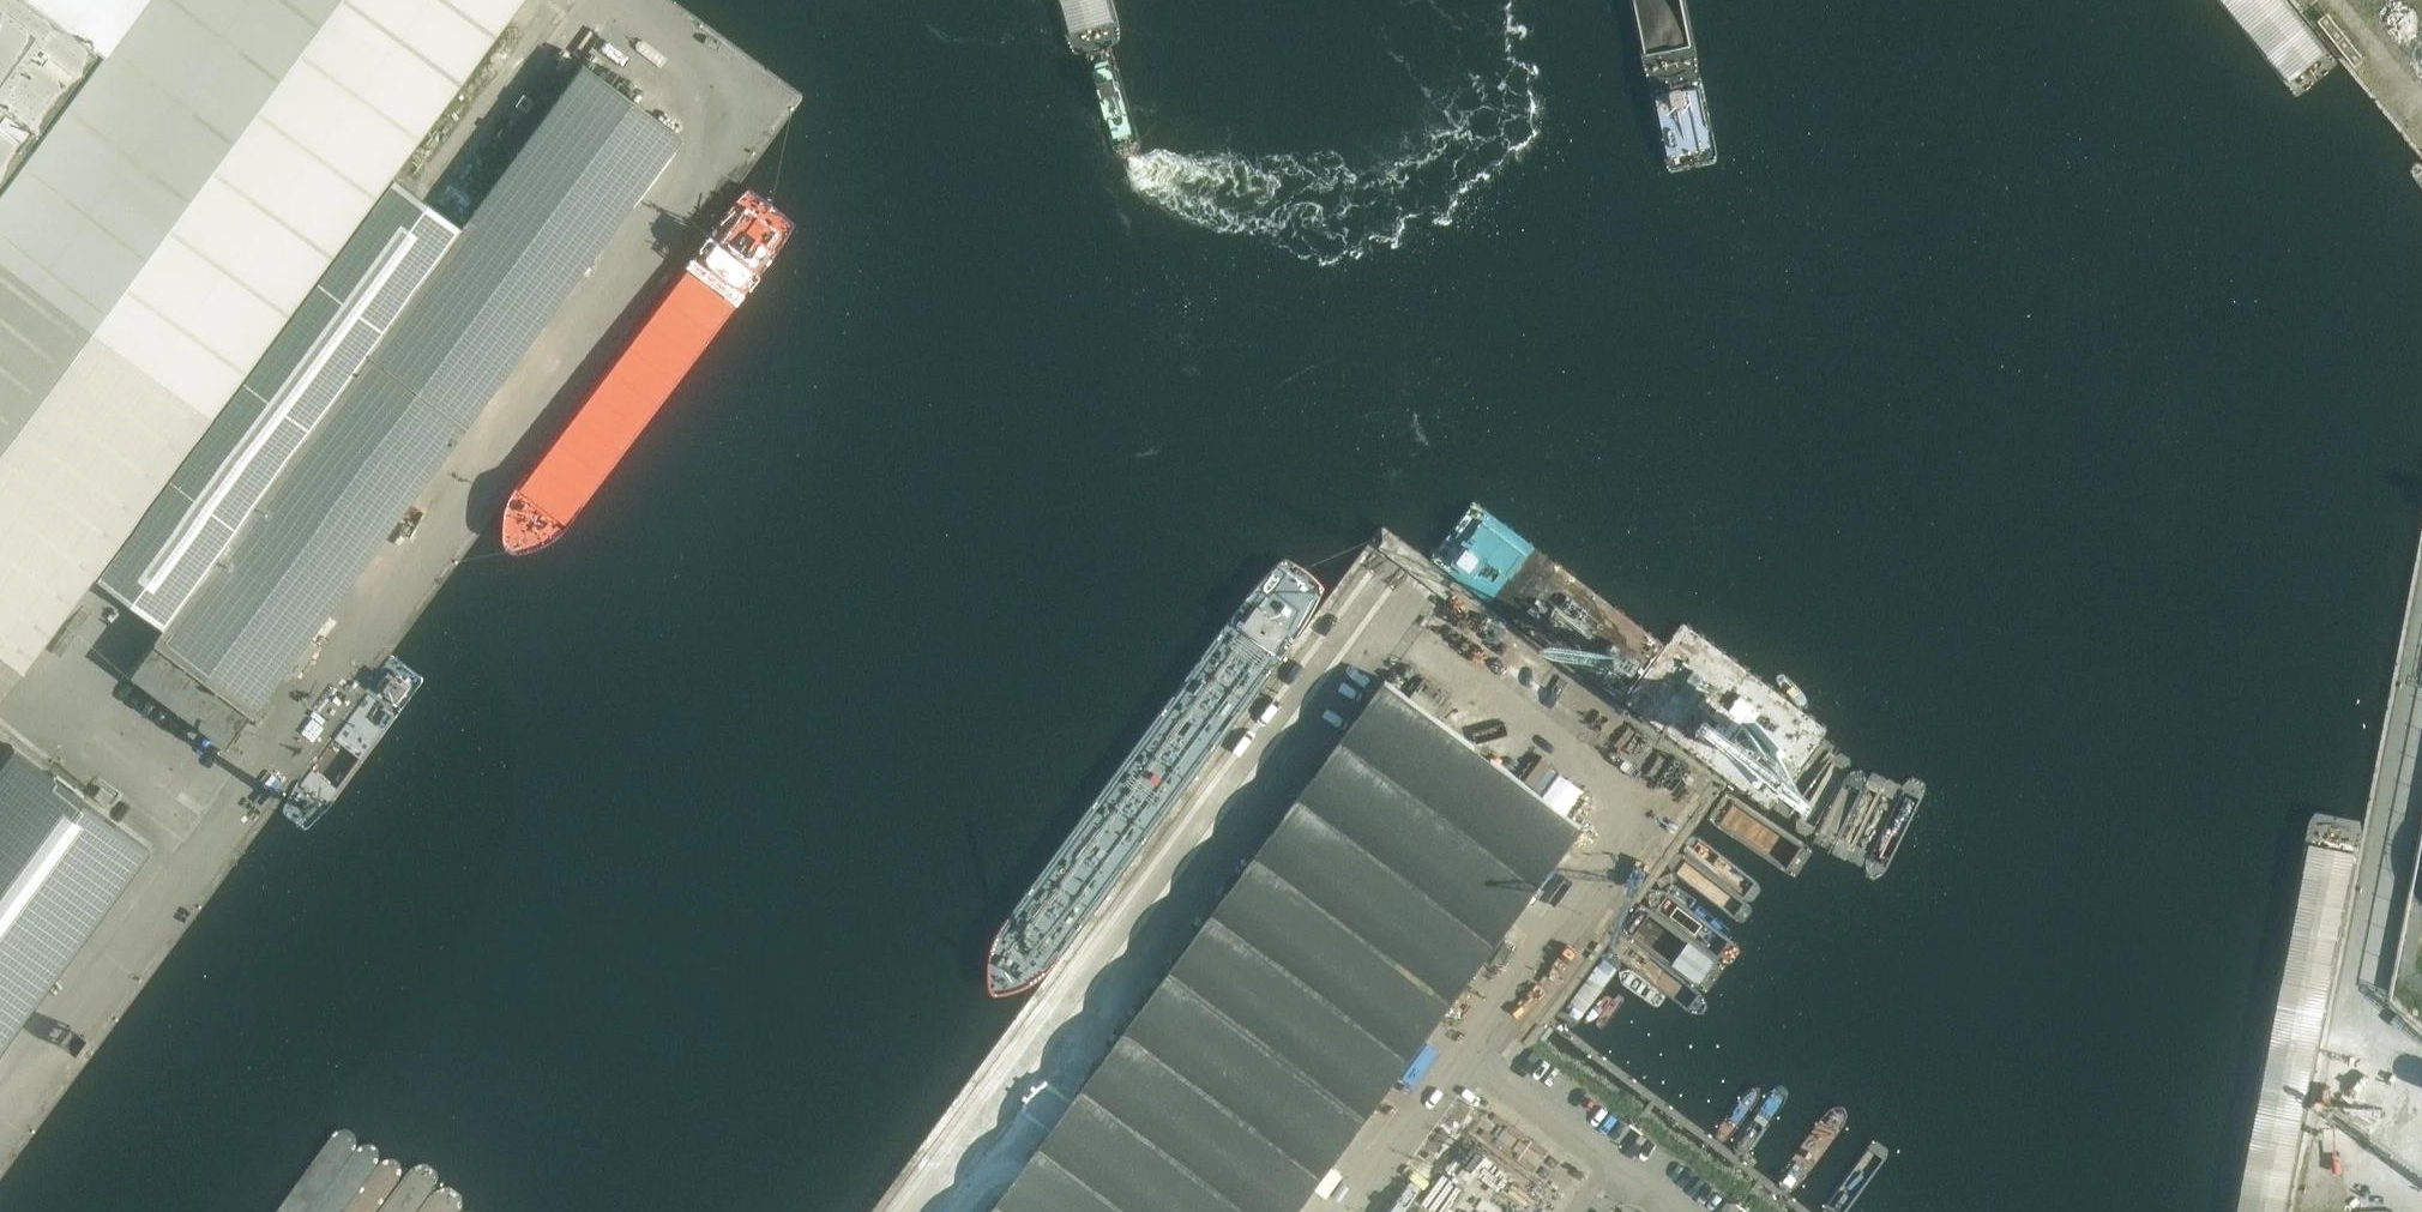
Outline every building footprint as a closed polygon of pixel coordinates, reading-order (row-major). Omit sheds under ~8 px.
[(1,168),(11,176),(0,191),(0,653),(22,669),(91,576),(390,173),(450,92),(327,0),(0,0),(0,170),(1,168)] [(581,62),(460,225),(162,629),(128,673),(223,744),(679,135),(581,62)] [(91,576),(162,629),(460,225),(390,173),(91,576)] [(1581,824),(1483,751),(1385,679),(1364,707),(1319,768),(1278,824),(1235,882),(1191,941),(1148,999),(1105,1057),(1062,1115),(1019,1173),(990,1211),(1292,1211),(1294,1209),(1338,1150),(1381,1092),(1425,1033),(1467,976),(1511,917),(1558,853),(1581,824)] [(20,1018),(76,943),(74,941),(90,920),(92,921),(148,846),(12,746),(0,762),(0,1004),(20,1018)] [(20,1018),(0,1004),(0,1045),(20,1018)]
